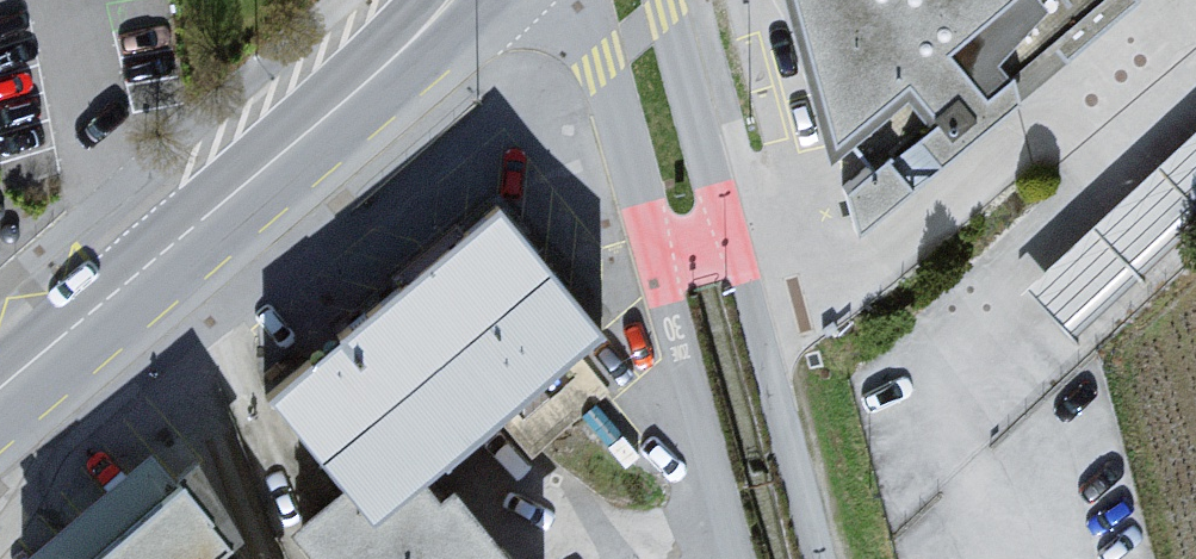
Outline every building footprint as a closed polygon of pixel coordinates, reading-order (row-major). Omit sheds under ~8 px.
[(819,157),(1002,0),(774,0),(819,157)] [(1195,198),(1195,124),(1031,279),(1068,318),(1195,198)] [(482,218),(247,402),(332,499),(355,525),(399,491),(589,343),(482,218)] [(227,544),(182,472),(79,558),(210,558),(227,544)] [(332,499),(282,537),(300,558),(482,558),(442,506),(421,530),(399,491),(355,525),(332,499)]
